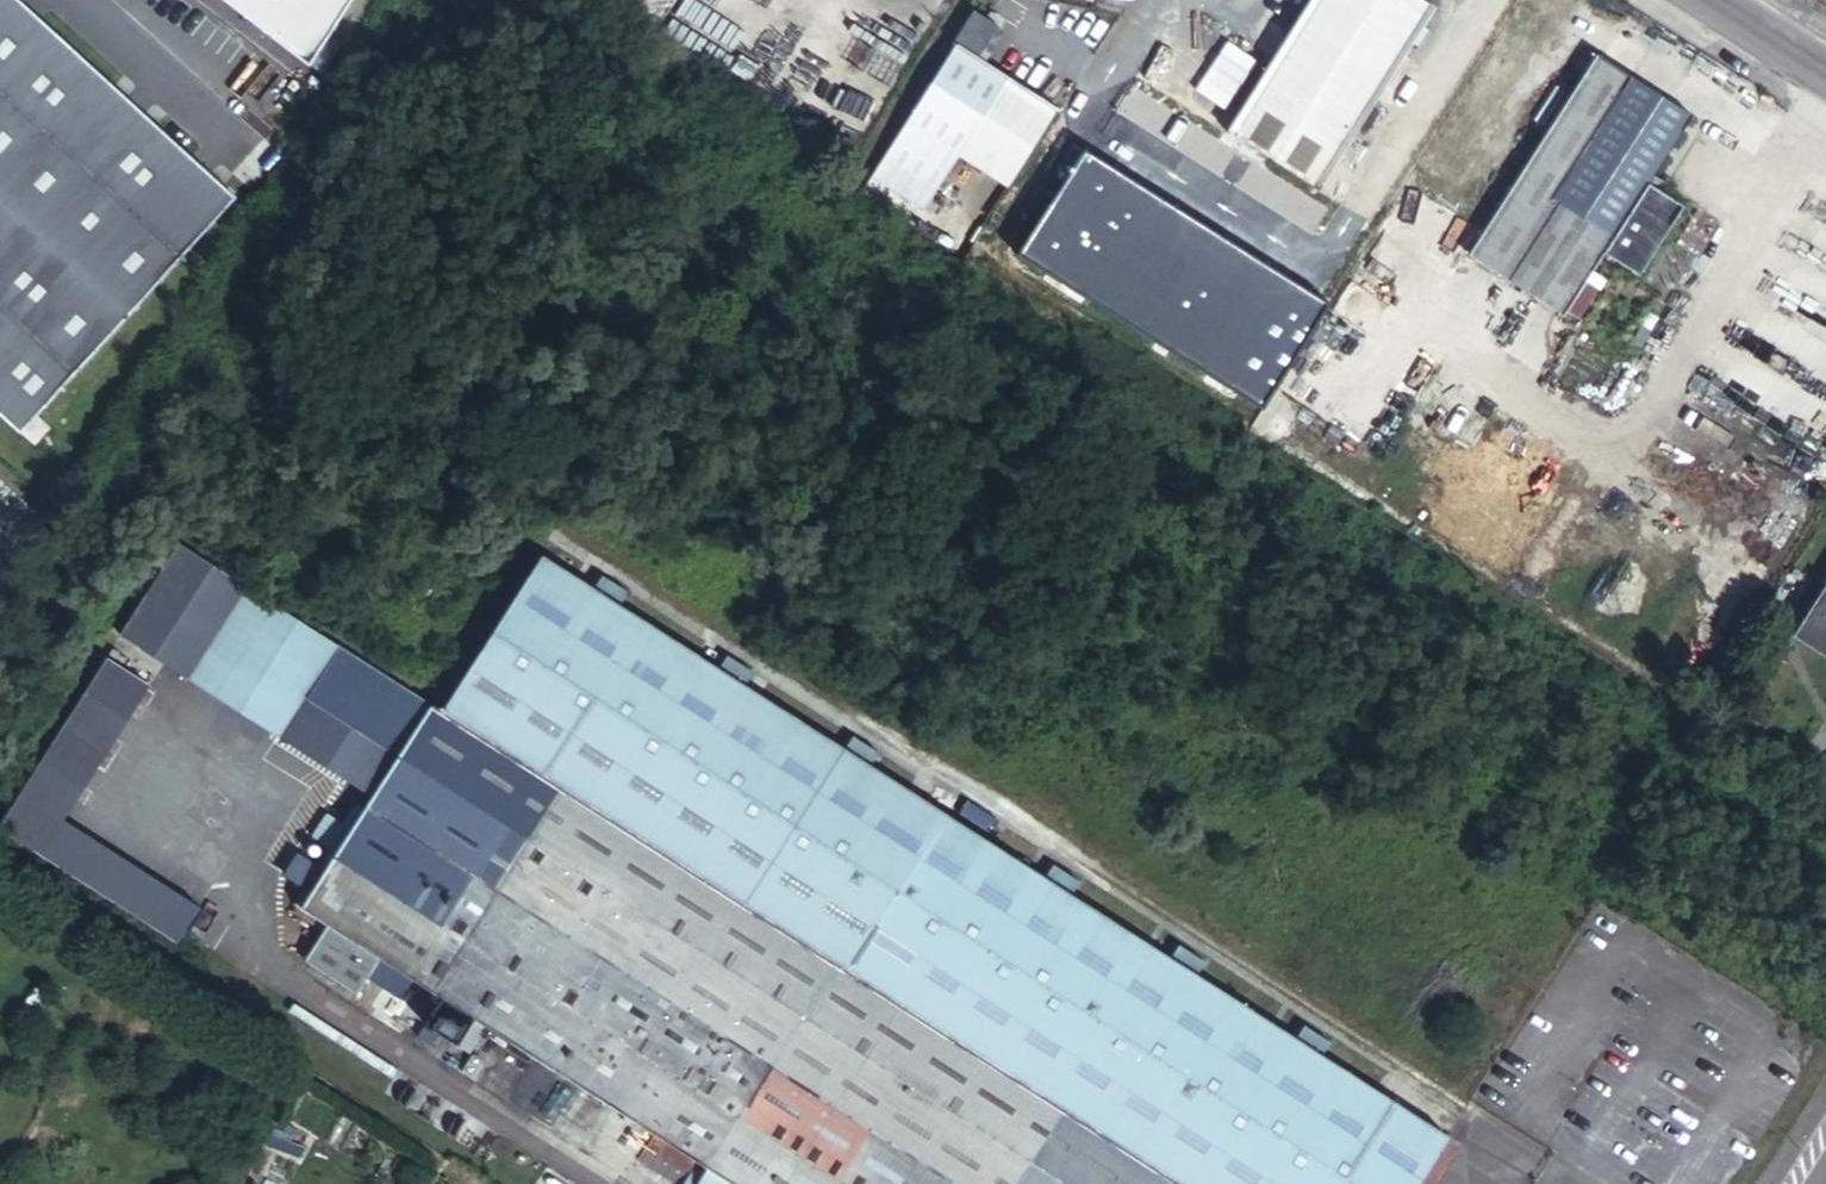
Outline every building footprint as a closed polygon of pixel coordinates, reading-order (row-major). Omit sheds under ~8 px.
[(19,437),(231,198),(7,0),(0,0),(0,420),(19,437)] [(312,71),(358,0),(222,0),(312,71)] [(1188,382),(1357,120),(1363,125),(1375,106),(1369,102),(1431,6),(1422,0),(1306,0),(1183,189),(1055,106),(1006,184),(1130,264),(1092,321),(1188,382)] [(954,150),(1006,184),(1055,106),(975,55),(995,23),(970,7),(950,39),(952,41),(868,174),(918,206),(954,150)] [(1692,114),(1598,53),(1471,249),(1566,309),(1602,253),(1638,276),(1684,205),(1648,181),(1692,114)] [(351,645),(190,542),(129,636),(291,740),(384,799),(410,758),(318,698),(351,645)] [(351,645),(318,698),(410,758),(384,799),(312,910),(337,925),(314,961),(364,993),(387,957),(420,978),(448,997),(444,1002),(416,984),(396,1014),(426,1033),(433,1024),(467,1045),(483,1020),(712,1169),(702,1183),(1430,1183),(1458,1140),(1331,1057),(1340,1045),(1316,1028),(1306,1042),(1207,978),(1216,964),(1191,948),(1182,962),(1082,896),(1090,883),(1064,867),(1055,880),(882,767),(891,753),(864,737),(855,751),(756,685),(765,673),(739,656),(728,670),(630,605),(639,592),(612,574),(603,588),(554,556),(453,711),(351,645)] [(1795,633),(1825,653),(1825,586),(1795,633)] [(157,687),(115,659),(4,832),(183,946),(206,910),(70,823),(157,687)] [(967,799),(945,785),(937,798),(959,812),(962,808),(968,811),(967,814),(993,832),(997,828),(1002,831),(1005,827),(1000,823),(1004,817),(974,799),(972,805),(966,801),(967,799)] [(364,993),(396,1014),(416,984),(420,978),(387,957),(364,993)]
